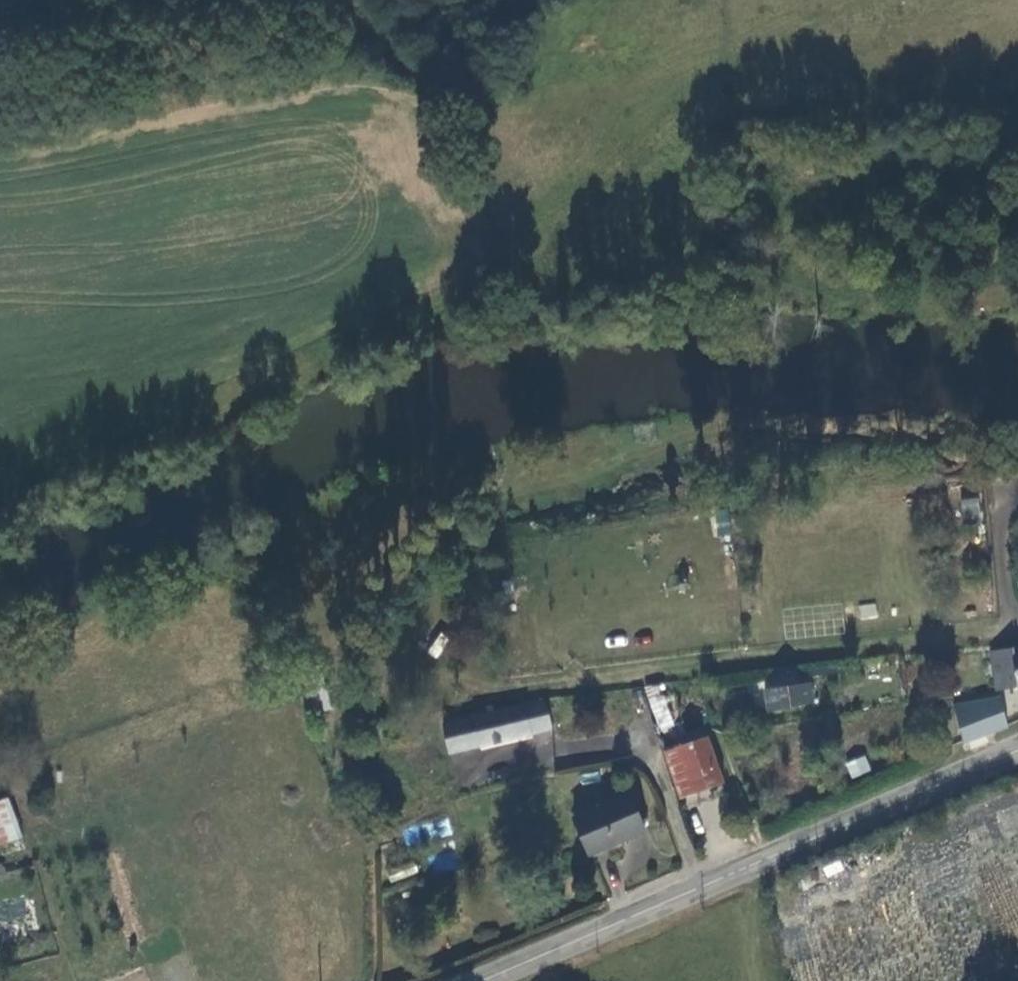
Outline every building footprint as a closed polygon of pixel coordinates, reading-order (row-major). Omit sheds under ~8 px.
[(961,499),(963,520),(980,518),(978,497),(961,499)] [(874,601),(857,606),(861,620),(878,616),(874,601)] [(438,658),(450,638),(440,632),(428,652),(438,658)] [(1015,661),(1014,655),(992,659),(997,689),(1017,688),(1017,660),(1015,661)] [(798,669),(778,672),(776,672),(778,690),(766,691),(769,711),(812,705),(810,686),(799,687),(798,672),(798,669)] [(809,671),(798,672),(799,687),(810,686),(809,671)] [(684,723),(672,683),(652,686),(665,729),(684,723)] [(1000,698),(955,707),(966,743),(1010,726),(1000,698)] [(528,706),(447,723),(453,753),(556,732),(549,700),(527,703),(528,706)] [(710,740),(680,748),(694,794),(724,784),(710,740)] [(683,797),(694,794),(680,748),(669,752),(683,797)] [(851,778),(871,770),(864,754),(845,762),(851,778)] [(590,856),(646,832),(631,798),(575,823),(590,856)] [(0,803),(0,843),(19,837),(9,800),(0,803)]
